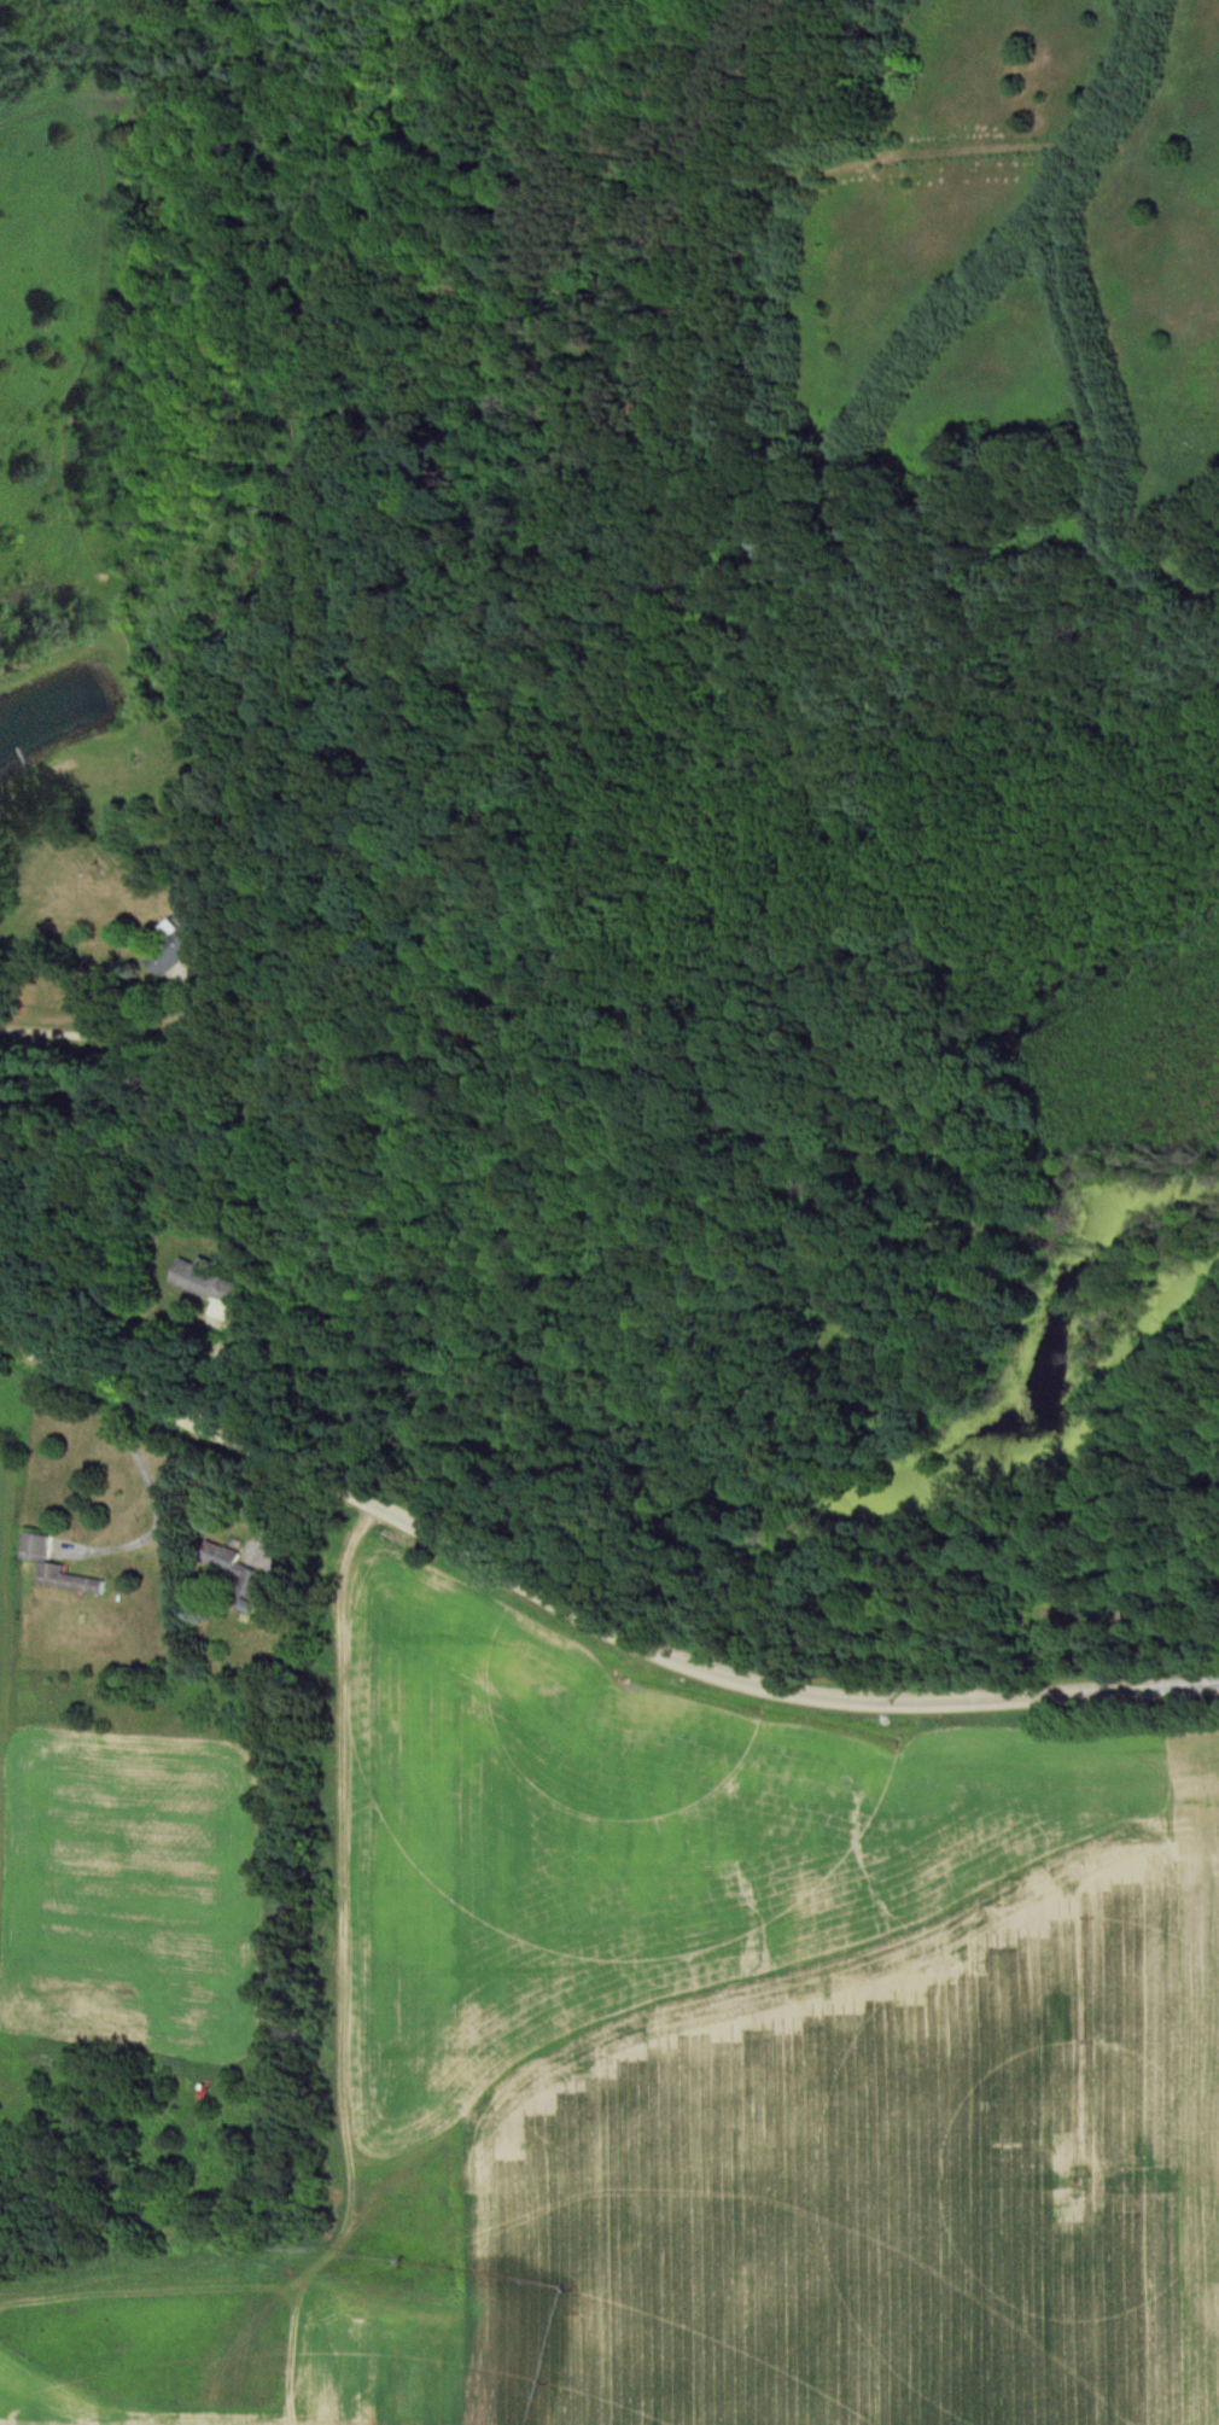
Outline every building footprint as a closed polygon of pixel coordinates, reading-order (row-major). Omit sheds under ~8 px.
[(170,941),(146,958),(161,979),(209,943),(191,919),(183,925),(177,917),(161,929),(170,941)] [(233,1306),(241,1283),(213,1273),(217,1263),(201,1258),(199,1265),(182,1258),(173,1283),(233,1306)] [(106,1581),(64,1574),(65,1566),(48,1563),(52,1536),(27,1532),(22,1559),(43,1563),(39,1585),(104,1596),(106,1581)] [(241,1553),(207,1541),(200,1564),(242,1577),(236,1594),(258,1602),(267,1574),(238,1564),(241,1553)] [(1063,1609),(1059,1601),(1041,1609),(1045,1616),(1063,1609)]
